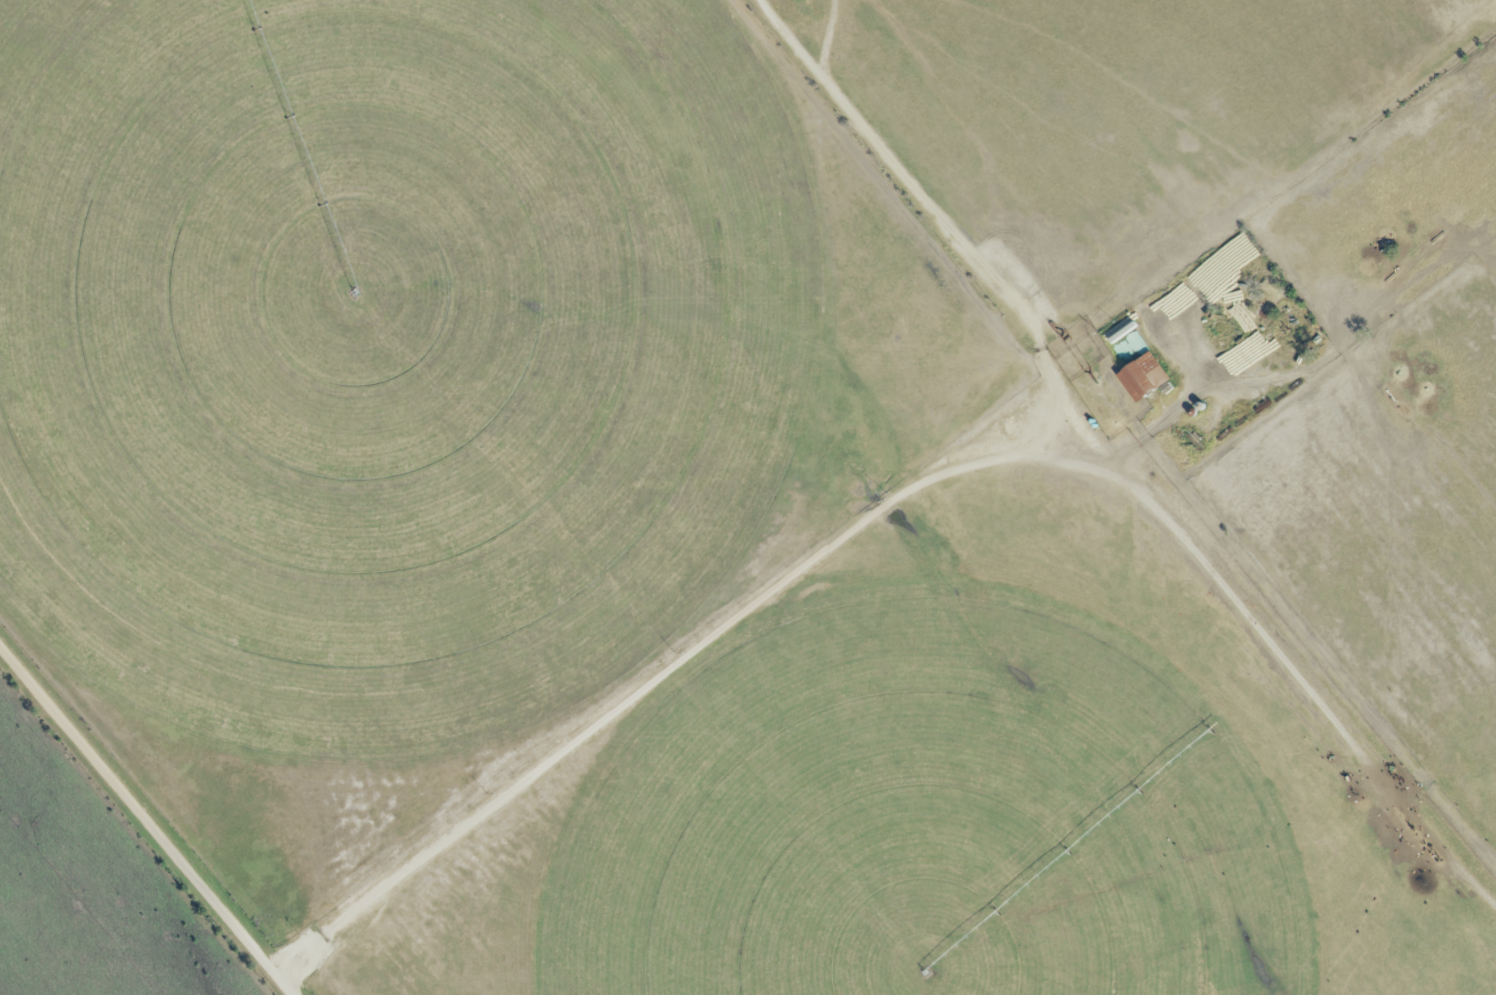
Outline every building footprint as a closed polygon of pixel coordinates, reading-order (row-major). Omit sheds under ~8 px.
[(1112,374),(1130,405),(1167,382),(1148,352),(1112,374)]
